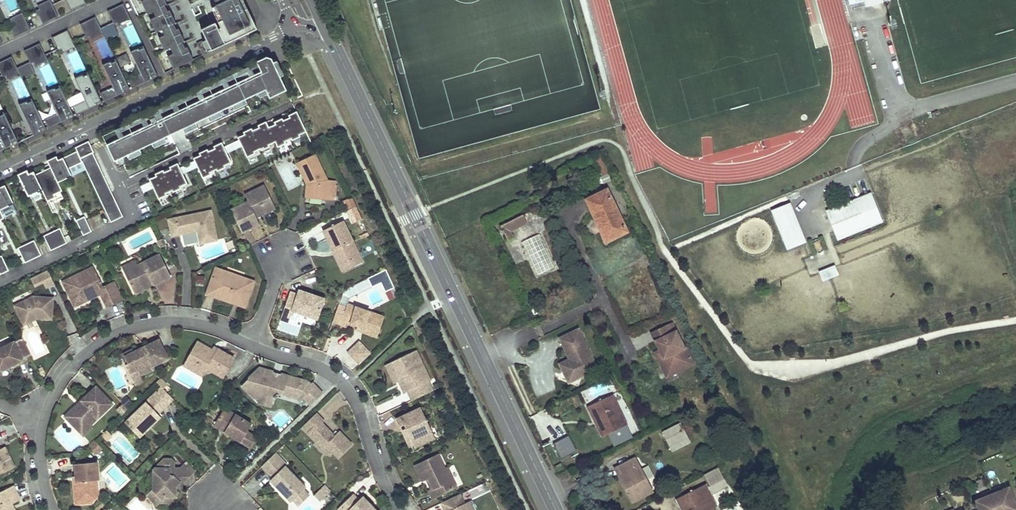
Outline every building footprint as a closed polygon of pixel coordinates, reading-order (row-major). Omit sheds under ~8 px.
[(11,12),(18,9),(14,0),(5,0),(11,12)] [(43,24),(58,17),(52,5),(50,0),(38,6),(39,10),(36,11),(37,13),(43,24)] [(86,4),(84,0),(65,0),(71,11),(86,4)] [(145,0),(141,0),(174,69),(177,67),(145,0)] [(165,0),(145,0),(177,67),(194,59),(165,0)] [(220,4),(217,5),(224,20),(230,34),(223,38),(216,24),(202,30),(208,41),(212,51),(253,31),(238,0),(218,0),(220,4)] [(851,9),(885,0),(848,0),(851,9)] [(118,26),(131,20),(123,3),(108,10),(114,24),(117,23),(118,26)] [(15,37),(30,30),(25,19),(22,13),(10,19),(11,23),(9,24),(10,26),(15,37)] [(91,40),(103,34),(101,30),(95,17),(80,24),(86,37),(89,36),(91,40)] [(230,34),(224,20),(216,24),(223,38),(230,34)] [(133,25),(124,29),(132,47),(141,42),(133,25)] [(63,53),(75,47),(74,43),(67,30),(52,37),(58,50),(61,49),(63,53)] [(105,38),(96,42),(105,60),(114,56),(105,38)] [(212,51),(208,41),(204,43),(200,45),(204,55),(208,53),(212,51)] [(35,66),(47,60),(46,56),(39,43),(24,50),(30,62),(30,64),(33,62),(35,66)] [(128,80),(132,89),(153,79),(152,77),(155,76),(157,75),(144,48),(140,51),(138,48),(134,50),(135,53),(134,54),(136,59),(134,60),(141,74),(128,80)] [(77,51),(68,55),(77,73),(85,69),(77,51)] [(19,73),(17,68),(11,56),(0,62),(0,72),(2,77),(5,76),(7,79),(19,73)] [(272,64),(270,60),(265,58),(255,63),(256,64),(258,68),(260,72),(254,76),(250,77),(248,72),(246,73),(249,78),(225,89),(223,84),(221,85),(224,90),(204,99),(201,101),(198,96),(197,97),(199,102),(179,111),(176,113),(173,108),(172,109),(174,113),(182,130),(185,137),(198,131),(195,124),(264,91),(269,100),(286,91),(279,78),(272,64)] [(100,93),(104,102),(125,92),(124,90),(126,89),(129,88),(116,62),(112,64),(111,61),(106,63),(107,66),(106,67),(108,72),(106,73),(112,87),(100,93)] [(30,62),(17,68),(19,73),(23,80),(35,74),(30,64),(30,62)] [(282,77),(275,62),(272,64),(279,78),(282,77)] [(49,64),(40,69),(49,86),(58,82),(49,64)] [(204,99),(201,95),(221,85),(223,84),(246,73),(248,72),(250,77),(254,76),(251,71),(258,68),(256,64),(170,105),(172,109),(173,108),(176,113),(179,111),(177,106),(197,97),(198,96),(201,101),(204,99)] [(72,106),(76,115),(97,105),(96,103),(101,101),(88,75),(84,77),(83,75),(78,77),(79,79),(78,80),(81,85),(78,87),(85,101),(72,106)] [(21,78),(13,82),(21,99),(29,95),(21,78)] [(44,120),(48,128),(69,119),(68,117),(70,116),(73,114),(61,88),(56,90),(55,88),(50,90),(51,92),(50,93),(53,99),(50,100),(57,114),(44,120)] [(22,113),(29,127),(33,136),(41,132),(40,130),(43,129),(45,128),(33,101),(28,104),(27,101),(22,103),(23,106),(22,106),(25,112),(22,113)] [(153,117),(172,109),(170,105),(151,114),(153,117)] [(275,125),(268,127),(266,122),(258,125),(259,128),(252,131),(251,129),(243,133),(244,135),(237,138),(238,140),(242,147),(247,158),(255,154),(254,152),(260,149),(261,151),(270,147),(269,145),(275,142),(277,148),(285,144),(284,142),(291,139),(292,141),(300,137),(299,135),(306,132),(296,111),(288,115),(289,118),(283,121),(282,118),(274,122),(275,125)] [(182,130),(174,113),(162,119),(167,130),(170,136),(182,130)] [(14,145),(13,143),(15,142),(17,141),(5,114),(0,117),(0,116),(0,138),(1,140),(0,140),(0,151),(14,145)] [(123,138),(120,133),(140,124),(142,123),(144,128),(147,126),(145,121),(148,120),(153,117),(151,114),(114,131),(116,135),(117,135),(119,139),(123,138)] [(113,163),(164,139),(161,133),(153,117),(148,120),(150,125),(147,126),(144,128),(142,123),(140,124),(143,128),(123,138),(119,139),(117,135),(116,135),(118,140),(106,146),(113,163)] [(170,136),(167,130),(164,132),(166,138),(169,144),(173,142),(170,136)] [(238,140),(224,147),(227,154),(242,147),(238,140)] [(88,142),(75,148),(76,152),(80,159),(92,153),(93,153),(90,146),(88,142)] [(214,149),(208,152),(207,150),(199,154),(200,156),(193,159),(194,161),(197,168),(203,179),(210,175),(209,173),(216,170),(217,172),(225,168),(224,166),(231,163),(227,154),(224,147),(221,143),(213,147),(214,149)] [(63,158),(68,169),(82,162),(80,159),(76,152),(63,158)] [(123,217),(92,153),(80,159),(82,162),(110,223),(123,217)] [(327,180),(314,154),(296,162),(306,184),(308,182),(309,185),(309,198),(333,199),(335,180),(327,180)] [(72,177),(68,169),(63,158),(58,161),(56,157),(47,162),(49,165),(50,168),(58,184),(72,177)] [(194,161),(179,168),(183,175),(197,168),(194,161)] [(165,194),(172,191),(173,193),(181,189),(180,187),(187,184),(183,175),(179,168),(177,164),(169,168),(170,170),(164,173),(163,171),(155,175),(156,177),(149,180),(150,182),(153,189),(158,200),(166,196),(165,194)] [(50,168),(35,175),(42,192),(47,203),(56,199),(55,196),(62,192),(58,184),(50,168)] [(28,175),(27,171),(17,176),(19,179),(28,198),(42,192),(35,175),(33,172),(28,175)] [(140,187),(143,194),(153,189),(150,182),(140,187)] [(264,185),(244,194),(246,199),(266,189),(264,185)] [(13,205),(4,186),(0,188),(0,212),(13,205)] [(275,208),(266,189),(246,199),(247,201),(230,209),(241,232),(259,224),(256,217),(255,215),(259,213),(260,215),(275,208)] [(619,236),(618,234),(626,230),(607,189),(586,200),(599,227),(602,226),(609,241),(619,236)] [(879,221),(869,196),(853,203),(828,213),(838,237),(863,227),(863,228),(879,221)] [(355,206),(351,197),(344,200),(348,210),(355,206)] [(792,212),(789,205),(772,211),(775,218),(792,212)] [(216,240),(210,210),(168,219),(172,236),(197,230),(200,243),(216,240)] [(804,242),(792,212),(775,218),(787,249),(804,242)] [(513,237),(509,230),(527,222),(523,214),(500,226),(508,240),(513,237)] [(84,217),(76,221),(83,236),(91,232),(84,217)] [(360,255),(344,220),(323,230),(332,250),(335,249),(344,270),(354,265),(351,259),(360,255)] [(60,229),(43,237),(50,252),(67,244),(60,229)] [(536,277),(555,269),(541,233),(522,240),(536,277)] [(25,264),(41,256),(34,241),(17,249),(25,264)] [(344,270),(335,249),(332,250),(332,251),(342,271),(344,270)] [(170,276),(159,254),(137,265),(124,271),(127,278),(133,290),(151,281),(153,285),(170,276)] [(363,261),(360,255),(351,259),(354,265),(363,261)] [(0,257),(0,276),(8,272),(1,257),(0,257)] [(137,265),(135,260),(122,267),(124,271),(137,265)] [(103,286),(93,266),(69,278),(72,285),(65,288),(74,306),(88,299),(85,294),(91,291),(94,296),(100,293),(106,306),(123,298),(114,281),(103,286)] [(253,281),(228,272),(225,274),(222,273),(221,270),(215,268),(207,291),(209,294),(219,298),(221,297),(231,300),(232,302),(242,306),(245,304),(253,281)] [(837,275),(834,268),(820,273),(823,280),(837,275)] [(385,292),(394,287),(385,269),(368,278),(372,287),(381,283),(385,292)] [(54,284),(48,270),(31,278),(35,286),(43,282),(46,288),(54,284)] [(72,285),(69,278),(62,281),(65,288),(72,285)] [(151,281),(133,290),(135,294),(153,285),(151,281)] [(324,298),(299,290),(297,294),(290,291),(282,313),(291,316),(292,310),(317,319),(324,298)] [(94,296),(91,291),(85,294),(88,299),(94,296)] [(53,298),(32,296),(14,305),(20,317),(26,315),(28,319),(33,316),(37,316),(37,318),(51,319),(53,298)] [(384,316),(347,303),(346,307),(338,304),(332,321),(344,326),(346,322),(359,326),(364,328),(363,332),(376,337),(384,316)] [(282,313),(280,319),(288,322),(291,316),(282,313)] [(28,319),(26,315),(20,317),(23,324),(37,318),(37,316),(33,316),(28,319)] [(657,357),(661,365),(676,370),(684,366),(684,364),(692,360),(683,346),(685,345),(671,320),(664,324),(668,332),(655,339),(659,348),(661,353),(658,354),(657,357)] [(664,324),(650,330),(655,339),(668,332),(664,324)] [(558,339),(567,357),(569,357),(570,359),(569,362),(567,363),(566,362),(565,362),(559,365),(569,384),(591,372),(587,365),(594,362),(576,329),(558,339)] [(22,337),(0,348),(0,370),(22,360),(22,359),(31,355),(22,337)] [(134,351),(124,356),(127,363),(125,364),(129,372),(137,369),(139,374),(153,367),(152,366),(168,358),(159,339),(134,351)] [(234,358),(217,349),(215,352),(211,350),(196,341),(187,358),(206,369),(207,368),(223,377),(234,358)] [(359,364),(370,354),(359,342),(348,353),(359,364)] [(127,363),(124,356),(134,351),(133,349),(121,355),(125,364),(127,363)] [(430,380),(416,350),(389,363),(398,382),(402,380),(407,391),(412,401),(432,390),(428,381),(430,380)] [(206,369),(187,358),(183,365),(203,375),(206,369)] [(594,362),(587,365),(591,372),(598,369),(594,362)] [(398,382),(389,363),(385,365),(394,384),(398,382)] [(178,365),(171,380),(197,391),(203,376),(178,365)] [(676,370),(661,365),(666,375),(676,370)] [(308,380),(282,373),(278,377),(271,375),(273,370),(260,366),(249,377),(250,378),(241,386),(252,397),(259,399),(258,403),(270,406),(272,397),(276,398),(279,394),(284,389),(300,394),(304,398),(310,405),(323,393),(313,382),(311,383),(308,380)] [(139,374),(137,369),(129,372),(132,378),(139,374)] [(407,391),(402,380),(398,382),(403,393),(407,391)] [(113,404),(96,386),(81,400),(84,403),(79,408),(76,405),(64,416),(78,430),(87,422),(90,425),(113,404)] [(172,397),(161,386),(124,422),(138,435),(159,415),(156,413),(172,397)] [(300,394),(284,389),(279,394),(301,401),(304,398),(300,394)] [(610,431),(629,421),(614,391),(589,404),(594,413),(600,411),(610,431)] [(252,424),(224,407),(213,425),(241,442),(252,424)] [(430,429),(420,408),(396,419),(399,427),(400,427),(406,424),(410,432),(408,433),(413,445),(414,448),(431,440),(427,431),(430,429)] [(600,411),(594,413),(604,434),(610,431),(600,411)] [(352,444),(339,431),(334,436),(328,429),(326,431),(323,427),(324,425),(322,423),(324,421),(316,413),(303,426),(308,432),(307,432),(323,448),(327,445),(333,451),(338,457),(352,444)] [(87,422),(78,430),(83,436),(92,427),(90,425),(87,422)] [(670,446),(687,437),(680,422),(662,431),(670,446)] [(413,445),(408,433),(410,432),(406,424),(400,427),(409,447),(413,445)] [(111,435),(106,429),(100,434),(106,440),(111,435)] [(575,449),(568,435),(552,444),(559,457),(575,449)] [(92,441),(87,447),(94,454),(99,449),(92,441)] [(327,445),(323,448),(330,455),(333,451),(327,445)] [(14,467),(4,447),(0,449),(0,474),(14,467)] [(305,488),(285,466),(287,464),(275,452),(261,466),(272,477),(270,480),(290,502),(293,500),(298,505),(308,495),(303,490),(305,488)] [(444,467),(438,455),(415,466),(422,481),(427,479),(431,477),(432,479),(430,480),(434,488),(432,489),(429,491),(433,499),(434,499),(457,488),(453,481),(447,468),(445,469),(444,467)] [(187,476),(179,467),(173,467),(165,467),(165,464),(173,464),(170,458),(164,458),(152,470),(153,489),(147,495),(155,504),(158,502),(165,495),(175,495),(175,487),(173,486),(178,482),(179,483),(187,476)] [(632,502),(652,491),(639,467),(636,469),(632,460),(618,467),(630,491),(627,492),(632,502)] [(99,480),(97,462),(75,464),(76,476),(76,481),(74,482),(75,499),(86,498),(91,502),(98,494),(93,490),(92,481),(97,480),(99,480)] [(193,470),(185,462),(179,467),(187,476),(193,470)] [(630,491),(618,467),(615,468),(627,492),(630,491)] [(724,480),(718,467),(703,475),(710,487),(718,483),(724,480)] [(679,497),(685,509),(713,509),(712,508),(705,494),(710,492),(705,484),(679,497)] [(330,491),(325,485),(315,495),(321,500),(326,495),(330,491)] [(13,486),(0,492),(0,509),(8,509),(6,506),(11,504),(20,500),(13,486)] [(998,509),(1015,509),(1015,506),(1008,488),(1000,491),(992,494),(998,509)] [(710,492),(705,494),(712,508),(717,506),(710,492)] [(362,496),(358,499),(353,493),(337,509),(338,509),(376,509),(362,496)] [(465,504),(460,494),(440,503),(444,509),(468,509),(465,504)] [(992,494),(983,498),(975,501),(979,509),(998,509),(992,494)] [(679,497),(676,498),(682,509),(685,509),(679,497)] [(469,501),(465,504),(468,509),(473,509),(469,501)]
